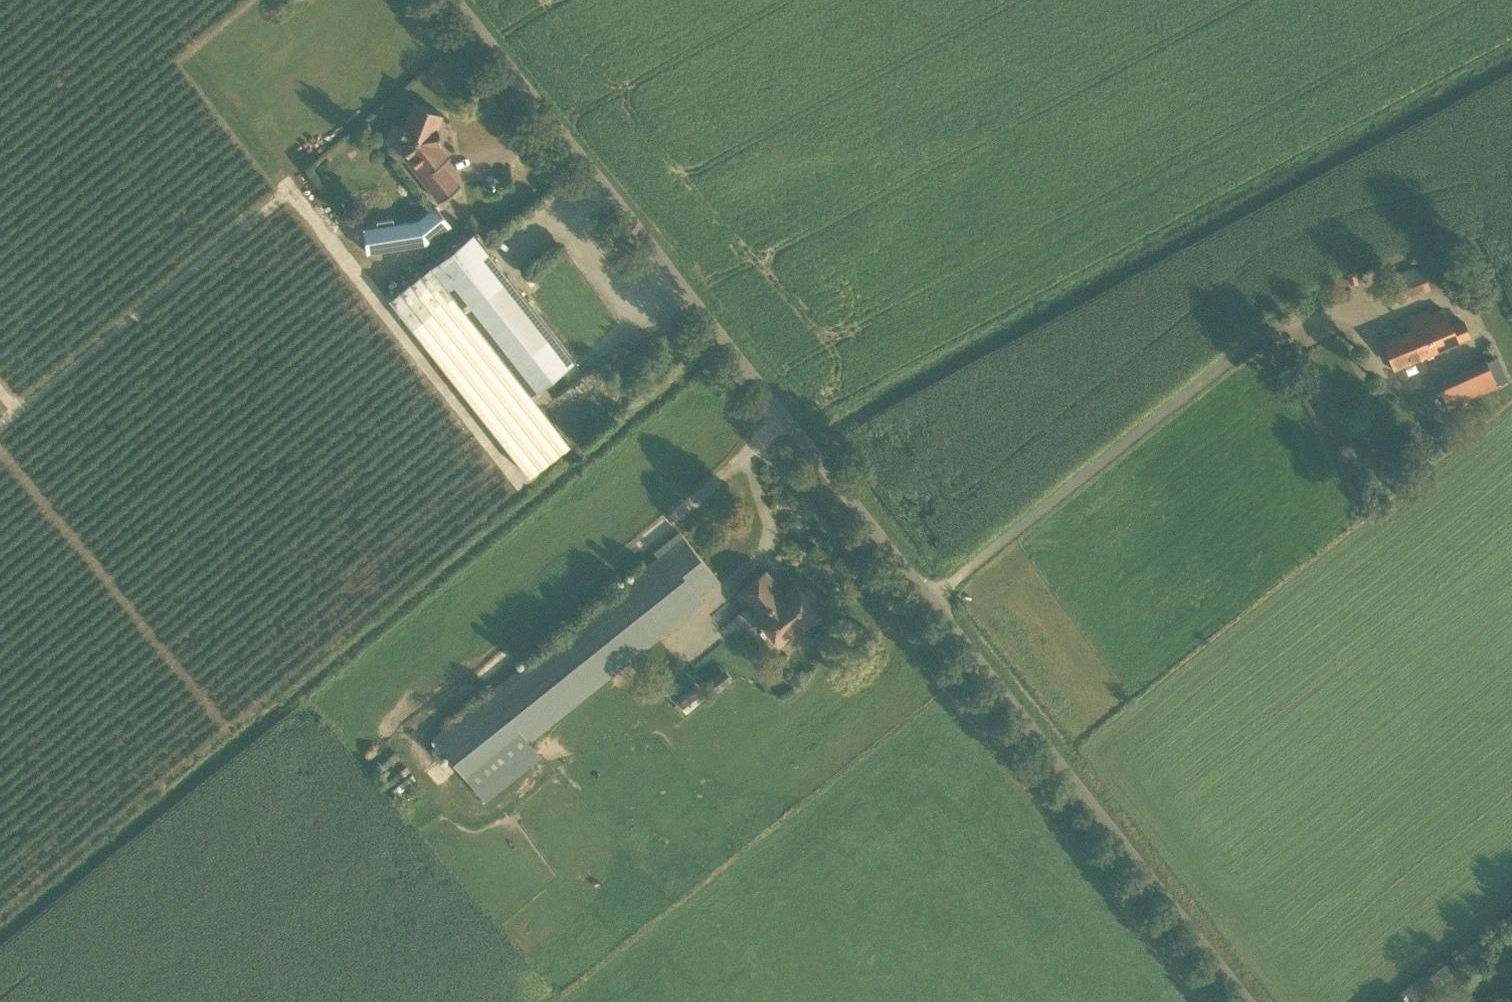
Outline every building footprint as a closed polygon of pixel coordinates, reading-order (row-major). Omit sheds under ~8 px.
[(437,128),(443,113),(414,102),(406,120),(404,127),(397,142),(407,153),(403,157),(405,159),(439,202),(460,185),(442,162),(449,156),(439,144),(440,144),(438,128),(437,128)] [(377,225),(363,227),(367,251),(419,244),(430,242),(450,224),(433,206),(416,219),(393,223),(393,219),(376,221),(377,225)] [(531,477),(571,444),(532,394),(575,360),(473,231),(430,265),(389,298),(422,342),(531,477)] [(1395,301),(1413,294),(1426,289),(1417,266),(1386,278),(1395,301)] [(1449,325),(1441,307),(1431,311),(1429,308),(1412,315),(1417,328),(1384,342),(1395,369),(1396,369),(1400,376),(1404,378),(1425,370),(1426,366),(1423,357),(1471,336),(1463,319),(1449,325)] [(1495,388),(1494,384),(1497,383),(1487,360),(1483,361),(1482,360),(1436,381),(1449,408),(1495,388)] [(717,578),(680,531),(653,552),(657,557),(654,560),(653,559),(432,736),(485,801),(542,756),(530,740),(703,600),(698,593),(717,578)] [(785,593),(766,570),(742,590),(782,641),(804,623),(806,627),(820,616),(795,585),(785,593)] [(687,711),(709,695),(702,686),(681,701),(687,711)]
